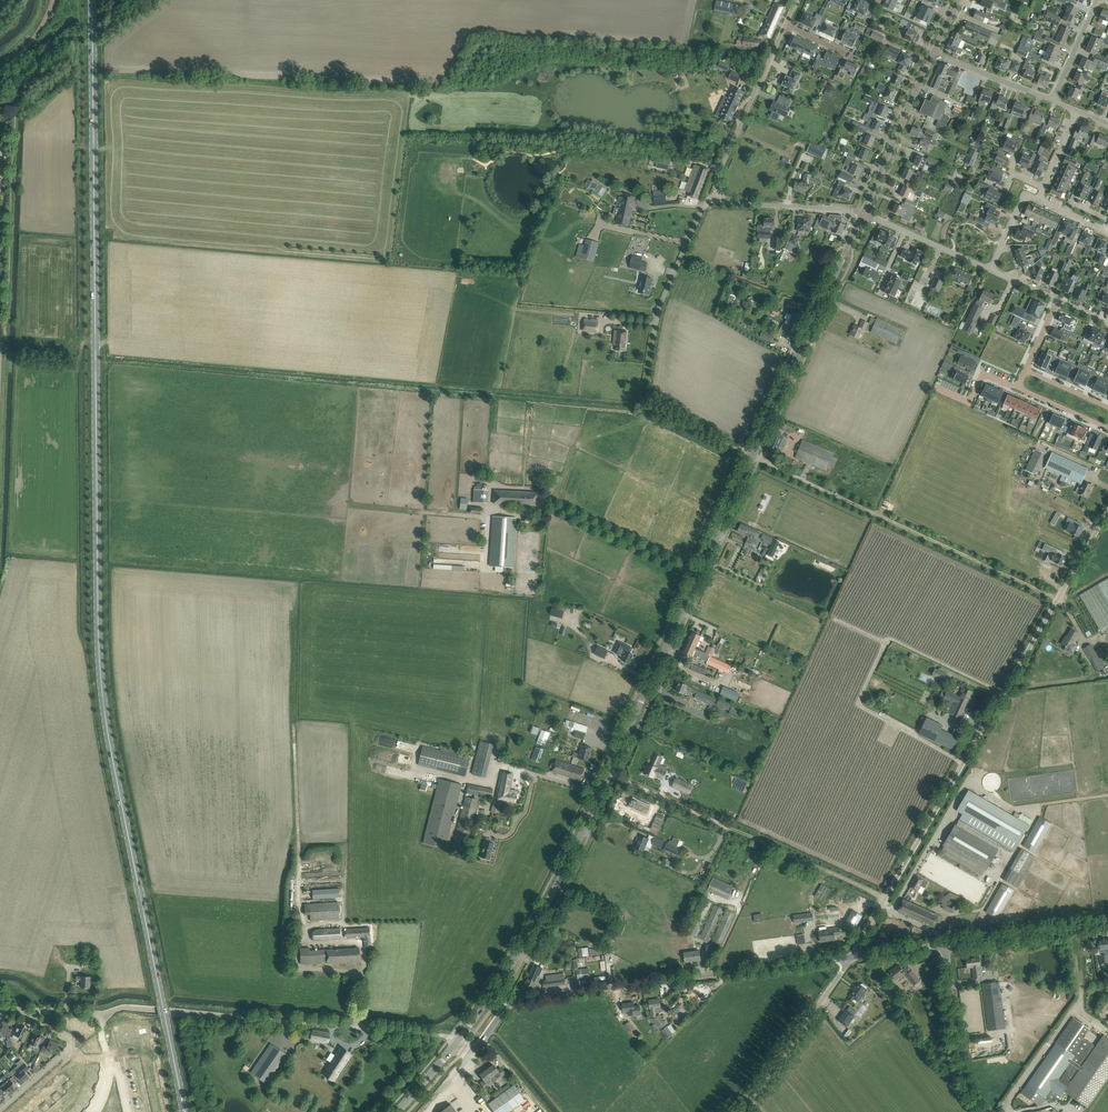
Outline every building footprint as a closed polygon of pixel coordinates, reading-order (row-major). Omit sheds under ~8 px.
[(717,0),(714,10),(740,16),(742,6),(717,0)] [(864,0),(863,0),(860,0),(857,0),(855,6),(849,3),(846,10),(852,13),(853,10),(859,13),(864,2),(863,1),(864,0)] [(898,2),(893,0),(887,0),(884,6),(897,13),(899,9),(895,7),(898,2)] [(980,5),(991,9),(993,2),(999,4),(998,7),(1005,9),(1007,4),(998,0),(982,0),(980,5)] [(868,4),(868,3),(865,1),(865,2),(864,2),(859,13),(870,18),(874,11),(868,8),(870,5),(868,4)] [(927,8),(928,5),(922,2),(921,5),(923,6),(921,12),(918,11),(931,17),(934,11),(927,8)] [(785,8),(779,6),(775,4),(769,17),(779,21),(785,8)] [(1078,9),(1073,7),(1069,5),(1068,9),(1064,7),(1063,11),(1074,16),(1078,9)] [(1103,10),(1098,22),(1102,24),(1103,20),(1107,22),(1107,12),(1103,10)] [(931,17),(918,11),(914,20),(920,23),(921,20),(928,23),(931,17)] [(994,15),(991,14),(986,12),(985,15),(977,11),(974,18),(979,20),(983,22),(985,18),(992,21),(994,15)] [(1071,23),(1074,16),(1063,11),(1061,14),(1065,16),(1063,20),(1061,19),(1061,18),(1047,12),(1046,16),(1064,24),(1065,21),(1071,23)] [(817,14),(815,18),(804,14),(800,23),(801,23),(805,25),(808,26),(812,28),(815,23),(819,25),(823,17),(817,14)] [(1063,26),(1064,24),(1046,16),(1044,19),(1057,25),(1054,31),(1068,37),(1071,30),(1063,26)] [(771,39),(779,21),(769,17),(761,35),(771,39)] [(1002,29),(1005,30),(1009,21),(1001,18),(1001,20),(1001,21),(1002,22),(1003,23),(1003,24),(998,27),(1002,29)] [(906,29),(904,33),(906,34),(904,38),(909,40),(914,42),(918,33),(914,31),(914,30),(916,25),(909,22),(906,29)] [(992,32),(986,30),(981,27),(980,28),(968,22),(964,29),(970,32),(975,34),(973,39),(974,40),(975,39),(978,40),(979,38),(988,42),(987,43),(990,44),(993,45),(995,46),(996,45),(1000,36),(992,32)] [(826,24),(822,32),(833,37),(837,29),(838,30),(840,27),(836,25),(834,28),(826,24)] [(852,33),(855,28),(852,26),(849,32),(846,30),(841,41),(844,43),(844,44),(847,45),(847,44),(852,33)] [(884,37),(874,32),(874,31),(872,29),(868,35),(871,37),(882,42),(884,37)] [(1106,34),(1101,31),(1096,29),(1094,34),(1101,37),(1105,39),(1106,34)] [(860,42),(864,33),(859,31),(857,35),(852,33),(847,44),(849,45),(849,46),(852,48),(852,47),(853,47),(856,40),(860,42)] [(1045,36),(1044,39),(1052,43),(1054,40),(1056,41),(1059,42),(1064,45),(1068,37),(1054,31),(1053,31),(1052,34),(1053,37),(1052,38),(1051,38),(1046,36),(1045,36)] [(960,34),(954,32),(949,43),(958,47),(962,49),(965,42),(972,45),(975,46),(978,40),(975,39),(974,40),(973,39),(966,36),(960,34)] [(1037,36),(1038,33),(1036,32),(1034,39),(1035,39),(1035,40),(1043,43),(1044,39),(1037,36)] [(1031,45),(1033,40),(1028,38),(1024,36),(1021,45),(1020,44),(1020,45),(1021,45),(1017,53),(1016,53),(1016,54),(1026,58),(1028,52),(1031,45)] [(795,37),(790,47),(803,52),(808,42),(804,41),(795,37)] [(1089,44),(1101,49),(1103,46),(1104,44),(1107,46),(1107,40),(1105,39),(1101,37),(1100,40),(1092,37),(1089,44)] [(762,41),(757,40),(744,38),(743,45),(761,48),(762,41)] [(808,42),(803,52),(811,56),(811,58),(818,61),(821,55),(815,52),(818,47),(808,42)] [(958,47),(949,43),(948,43),(946,50),(954,53),(955,54),(957,55),(957,53),(961,55),(963,49),(962,49),(958,47)] [(1060,50),(1055,47),(1046,44),(1043,51),(1057,57),(1060,50)] [(1101,49),(1089,44),(1086,51),(1096,56),(1095,59),(1107,64),(1107,59),(1098,55),(1101,49)] [(909,66),(909,65),(909,64),(909,62),(910,62),(911,61),(912,59),(911,58),(912,58),(904,54),(905,53),(890,46),(887,51),(901,57),(899,61),(908,65),(909,66)] [(821,55),(818,61),(825,65),(827,62),(836,66),(840,57),(827,51),(825,56),(821,54),(821,55)] [(904,73),(908,65),(899,61),(901,57),(887,51),(886,54),(885,57),(895,61),(895,60),(896,60),(895,61),(898,63),(901,64),(898,70),(904,73)] [(1054,64),(1057,57),(1043,51),(1040,58),(1049,62),(1054,64)] [(982,65),(985,57),(979,55),(976,62),(982,65)] [(1095,59),(1092,57),(1090,61),(1083,58),(1080,66),(1088,70),(1090,64),(1096,67),(1106,71),(1107,68),(1107,64),(1095,59)] [(1017,73),(1019,67),(1020,64),(1012,61),(1009,60),(1008,62),(999,58),(995,67),(1004,71),(1006,67),(1009,68),(1009,69),(1017,73)] [(844,68),(849,70),(848,71),(851,72),(850,75),(854,77),(859,66),(855,64),(854,65),(847,61),(844,68)] [(866,76),(870,67),(872,64),(870,63),(866,61),(861,73),(860,74),(866,76)] [(1023,67),(1021,73),(1022,73),(1024,74),(1023,77),(1031,81),(1033,76),(1035,73),(1034,72),(1032,67),(1032,66),(1031,66),(1031,64),(1029,65),(1027,64),(1028,62),(1026,61),(1025,64),(1023,67)] [(951,96),(962,72),(940,63),(930,87),(951,96)] [(719,64),(717,68),(727,72),(729,69),(719,64)] [(898,74),(893,72),(887,69),(884,75),(889,77),(887,80),(890,82),(899,86),(902,79),(897,77),(898,74)] [(1051,75),(1046,73),(1039,70),(1036,79),(1039,80),(1038,83),(1046,87),(1051,75)] [(739,83),(742,76),(732,71),(728,79),(729,79),(738,83),(739,83)] [(783,79),(782,79),(783,80),(783,81),(783,82),(784,82),(783,85),(786,87),(784,92),(789,94),(792,95),(794,90),(793,90),(794,88),(795,88),(795,89),(796,89),(798,88),(799,87),(799,86),(799,85),(798,84),(797,84),(796,83),(797,82),(798,82),(801,74),(798,73),(793,71),(791,76),(790,76),(788,77),(786,77),(785,77),(784,77),(783,77),(783,78),(783,79)] [(1092,74),(1088,73),(1083,71),(1082,74),(1077,72),(1073,80),(1082,84),(1084,80),(1088,82),(1092,74)] [(896,91),(891,89),(882,85),(880,90),(886,93),(884,97),(887,98),(892,101),(892,100),(893,99),(894,98),(894,97),(895,95),(895,94),(896,93),(896,92),(896,91)] [(1077,89),(1072,87),(1068,95),(1076,99),(1079,93),(1082,95),(1085,88),(1078,85),(1079,86),(1077,89)] [(722,113),(719,118),(722,119),(722,120),(722,122),(723,123),(725,123),(726,123),(727,121),(729,122),(730,123),(730,122),(735,111),(736,111),(738,106),(738,105),(744,92),(739,90),(733,87),(728,99),(726,98),(722,106),(724,107),(722,113)] [(830,91),(827,90),(826,89),(824,94),(828,96),(832,97),(833,93),(830,92),(830,91)] [(989,103),(991,99),(993,94),(984,90),(979,103),(984,104),(985,101),(989,103)] [(1097,104),(1106,107),(1107,103),(1107,93),(1103,91),(1101,96),(1097,104)] [(887,112),(888,111),(887,111),(888,109),(880,105),(881,102),(866,95),(865,97),(870,99),(868,103),(876,106),(872,116),(876,118),(877,115),(884,118),(887,112)] [(964,104),(970,106),(974,97),(967,95),(964,104)] [(920,112),(925,114),(931,117),(940,121),(947,124),(950,117),(942,114),(947,103),(940,100),(933,96),(930,102),(925,100),(922,106),(920,112)] [(1004,109),(1006,105),(1008,100),(1000,96),(998,100),(995,98),(993,103),(991,108),(996,110),(998,106),(1004,109)] [(789,109),(787,108),(791,101),(785,99),(782,106),(775,102),(771,110),(774,111),(771,118),(776,121),(779,114),(786,116),(789,109)] [(1014,108),(1011,114),(1014,116),(1016,112),(1026,116),(1029,108),(1016,103),(1014,108)] [(968,116),(972,118),(974,118),(978,108),(973,106),(969,116),(968,116)] [(1040,126),(1045,114),(1029,108),(1026,116),(1025,117),(1029,118),(1028,121),(1040,126)] [(865,113),(862,120),(867,122),(866,126),(868,127),(868,128),(868,127),(871,128),(874,129),(878,131),(882,123),(875,120),(875,121),(870,118),(871,116),(865,113)] [(1049,126),(1051,127),(1056,129),(1059,120),(1051,117),(1050,119),(1047,118),(1045,123),(1043,128),(1040,135),(1043,137),(1046,129),(1048,130),(1049,126)] [(918,128),(917,129),(913,127),(910,134),(922,139),(924,135),(936,140),(939,135),(934,133),(926,130),(925,131),(918,128)] [(1068,150),(1067,153),(1072,156),(1074,151),(1077,141),(1078,139),(1079,136),(1086,139),(1088,133),(1090,130),(1081,127),(1080,130),(1077,129),(1076,129),(1074,136),(1073,137),(1074,137),(1073,139),(1072,139),(1068,149),(1068,150)] [(1020,148),(1022,143),(1023,141),(1008,133),(1006,137),(1008,138),(1003,148),(1013,153),(1016,146),(1020,148)] [(1100,134),(1098,139),(1096,138),(1096,136),(1092,134),(1091,134),(1087,144),(1092,146),(1094,142),(1096,143),(1107,147),(1107,144),(1107,137),(1100,134)] [(875,138),(870,136),(867,135),(866,139),(861,137),(859,141),(864,144),(871,147),(875,138)] [(935,144),(936,140),(924,135),(922,139),(919,145),(927,148),(930,142),(935,144)] [(839,143),(845,146),(848,140),(841,138),(839,143)] [(822,159),(827,149),(811,142),(807,152),(822,159)] [(869,151),(864,149),(863,148),(859,147),(858,149),(862,151),(859,158),(865,161),(869,151)] [(969,155),(976,158),(979,153),(971,149),(969,155)] [(1004,152),(999,150),(998,149),(996,154),(998,154),(995,161),(1004,165),(1007,158),(1003,156),(1004,152)] [(1037,155),(1032,152),(1030,152),(1028,157),(1022,154),(1020,159),(1021,159),(1019,164),(1027,168),(1030,162),(1033,163),(1037,155)] [(973,166),(976,158),(969,155),(965,163),(973,166)] [(1037,155),(1033,163),(1032,165),(1032,166),(1032,165),(1035,167),(1032,173),(1040,177),(1040,176),(1041,176),(1043,172),(1042,171),(1045,165),(1041,163),(1043,159),(1039,158),(1040,156),(1037,155)] [(934,159),(933,159),(928,156),(927,160),(918,156),(914,164),(919,166),(921,167),(923,168),(925,164),(935,169),(938,161),(934,159)] [(847,157),(846,161),(848,162),(846,165),(852,168),(850,173),(853,174),(858,176),(860,177),(861,173),(860,172),(861,169),(856,166),(855,166),(857,162),(847,157)] [(1066,157),(1063,163),(1064,163),(1074,168),(1074,167),(1076,162),(1085,166),(1087,162),(1075,157),(1073,160),(1066,157)] [(658,159),(656,166),(669,169),(671,162),(658,159)] [(988,171),(989,169),(991,165),(985,162),(983,168),(988,171)] [(804,163),(801,169),(807,171),(810,165),(804,163)] [(1077,169),(1074,167),(1074,168),(1064,163),(1061,169),(1074,175),(1077,169)] [(1087,163),(1085,168),(1097,173),(1098,169),(1087,163)] [(689,179),(690,180),(689,183),(688,182),(684,191),(689,192),(687,195),(698,199),(709,169),(699,165),(699,166),(696,165),(694,169),(693,169),(689,179)] [(958,170),(954,167),(950,175),(955,178),(958,170)] [(906,168),(902,177),(907,179),(909,180),(911,175),(917,178),(918,176),(922,178),(924,173),(918,171),(917,173),(913,172),(911,171),(906,168)] [(1004,173),(999,170),(993,168),(991,172),(992,172),(989,180),(1000,185),(1002,181),(1002,180),(1003,177),(1002,176),(1004,173)] [(1071,181),(1074,175),(1061,169),(1059,175),(1071,181)] [(838,176),(836,179),(840,181),(846,184),(850,185),(851,182),(852,182),(854,177),(841,172),(839,177),(838,176)] [(1081,174),(1078,181),(1083,183),(1087,174),(1082,172),(1081,174)] [(795,182),(794,189),(807,190),(808,184),(810,184),(810,178),(811,175),(805,174),(805,178),(804,178),(804,183),(795,182)] [(1069,187),(1071,181),(1059,175),(1056,181),(1069,187)] [(1096,178),(1092,188),(1097,190),(1102,180),(1096,178)] [(986,190),(989,184),(979,179),(976,185),(985,189),(986,190)] [(589,185),(586,190),(591,191),(594,192),(602,197),(607,190),(595,182),(592,180),(589,185)] [(837,194),(841,196),(849,200),(853,191),(845,188),(846,184),(840,181),(836,190),(839,191),(837,194)] [(1066,193),(1069,187),(1056,181),(1053,187),(1053,188),(1063,192),(1066,193)] [(950,193),(953,187),(946,184),(944,190),(950,193)] [(1083,199),(1084,198),(1087,199),(1090,192),(1087,191),(1088,188),(1081,185),(1076,196),(1077,197),(1079,199),(1080,198),(1083,199)] [(904,186),(900,195),(905,198),(907,199),(910,193),(914,195),(920,198),(921,197),(922,194),(923,192),(916,189),(915,192),(911,190),(909,189),(904,186)] [(1053,188),(1053,187),(1050,193),(1060,198),(1063,192),(1053,188)] [(985,189),(981,198),(982,198),(982,197),(985,198),(992,201),(997,204),(1000,197),(1001,194),(999,193),(989,189),(988,191),(986,190),(985,189)] [(1104,200),(1105,197),(1102,196),(1102,195),(1095,191),(1090,202),(1093,204),(1093,205),(1094,206),(1095,206),(1096,206),(1097,206),(1099,202),(1102,204),(1104,200)] [(657,193),(653,193),(655,204),(666,202),(666,194),(658,195),(657,193)] [(619,197),(618,202),(621,203),(620,206),(620,208),(632,211),(634,203),(635,197),(630,196),(624,195),(623,198),(619,197)] [(915,208),(917,204),(907,200),(905,204),(915,208)] [(962,202),(958,211),(963,213),(967,205),(962,202)] [(915,209),(908,206),(903,203),(901,206),(896,204),(892,212),(902,217),(902,218),(909,221),(915,209)] [(997,207),(992,205),(987,203),(985,209),(983,212),(987,214),(998,219),(1000,215),(999,214),(1000,212),(997,211),(996,212),(996,210),(994,210),(995,207),(996,207),(997,207)] [(1030,217),(1034,207),(1031,206),(1029,205),(1027,208),(1026,208),(1025,211),(1026,212),(1024,215),(1028,216),(1026,220),(1023,218),(1021,222),(1025,224),(1027,224),(1028,221),(1030,217)] [(615,208),(613,215),(618,216),(616,224),(623,225),(629,227),(632,212),(632,211),(620,208),(615,207),(615,208)] [(1035,219),(1039,210),(1037,209),(1037,208),(1034,207),(1030,217),(1035,219)] [(939,210),(936,216),(943,219),(946,213),(940,211),(939,210)] [(1040,222),(1044,212),(1039,210),(1035,219),(1040,222)] [(998,219),(987,214),(983,212),(982,215),(987,217),(985,220),(990,223),(992,222),(992,223),(995,225),(998,219)] [(1045,224),(1049,215),(1044,212),(1040,222),(1045,224)] [(842,216),(839,216),(830,215),(829,218),(824,215),(823,216),(820,214),(814,227),(817,229),(819,226),(832,232),(836,233),(841,236),(846,225),(842,223),(842,216)] [(1050,226),(1055,217),(1049,215),(1045,224),(1050,226)] [(1050,226),(1056,229),(1060,219),(1055,217),(1050,226)] [(758,226),(757,232),(758,232),(758,238),(760,238),(759,242),(767,242),(768,238),(771,238),(771,233),(771,231),(772,231),(773,231),(773,227),(774,224),(774,219),(765,218),(764,224),(764,226),(758,226)] [(810,232),(811,224),(811,219),(810,219),(809,218),(807,218),(807,219),(798,218),(797,231),(810,232)] [(1068,222),(1067,223),(1065,222),(1062,227),(1059,226),(1060,225),(1053,240),(1048,250),(1050,251),(1051,251),(1053,246),(1055,246),(1057,242),(1060,236),(1059,236),(1061,233),(1067,235),(1072,224),(1071,223),(1071,224),(1068,222)] [(1073,225),(1073,224),(1072,224),(1067,235),(1066,236),(1073,239),(1070,246),(1069,245),(1065,254),(1070,256),(1080,234),(1079,235),(1076,233),(1078,228),(1076,227),(1076,226),(1073,225)] [(1030,230),(1028,229),(1023,227),(1022,231),(1018,229),(1015,236),(1016,237),(1015,238),(1020,240),(1020,239),(1025,241),(1027,237),(1031,239),(1035,232),(1030,230)] [(887,234),(881,231),(878,237),(874,235),(871,241),(876,243),(877,241),(882,244),(883,244),(887,234)] [(1082,237),(1080,241),(1085,244),(1084,247),(1086,248),(1083,256),(1087,258),(1091,248),(1093,243),(1090,242),(1092,236),(1089,234),(1088,233),(1087,232),(1086,232),(1085,233),(1084,232),(1082,237)] [(887,234),(883,244),(882,244),(888,247),(889,247),(894,249),(896,244),(891,242),(893,236),(887,233),(887,234)] [(789,241),(796,245),(800,237),(793,234),(789,241)] [(773,238),(773,249),(780,249),(781,238),(773,238)] [(1096,245),(1095,244),(1094,248),(1095,248),(1094,249),(1098,251),(1097,253),(1098,254),(1095,261),(1101,264),(1106,254),(1103,252),(1107,242),(1103,241),(1104,240),(1100,238),(1100,239),(1099,239),(1096,245)] [(599,243),(586,239),(581,258),(594,262),(599,243)] [(788,242),(785,249),(797,254),(800,247),(788,242)] [(1029,250),(1028,247),(1027,245),(1028,245),(1028,244),(1014,245),(1017,245),(1017,250),(1015,251),(1017,255),(1016,255),(1015,255),(1017,259),(1026,256),(1024,252),(1029,250)] [(914,248),(912,252),(904,249),(901,256),(908,260),(907,261),(916,265),(922,252),(914,248)] [(643,258),(632,255),(629,268),(640,270),(642,270),(643,268),(640,267),(643,258)] [(1032,258),(1029,259),(1027,260),(1026,256),(1017,259),(1019,264),(1019,263),(1020,263),(1021,267),(1023,266),(1027,270),(1024,272),(1025,272),(1027,270),(1035,264),(1035,263),(1034,263),(1034,261),(1032,258)] [(874,280),(875,281),(879,273),(875,271),(875,270),(871,269),(874,262),(869,259),(863,257),(862,260),(863,260),(862,263),(868,265),(864,276),(869,278),(868,279),(873,281),(874,280)] [(1043,264),(1039,260),(1035,264),(1027,270),(1031,273),(1032,272),(1034,273),(1031,278),(1033,279),(1034,280),(1035,281),(1036,281),(1037,281),(1039,282),(1044,270),(1041,268),(1043,264)] [(1063,274),(1067,264),(1062,262),(1057,272),(1063,274)] [(969,285),(971,281),(973,276),(956,268),(952,277),(969,285)] [(1053,286),(1059,274),(1051,270),(1049,275),(1048,274),(1046,279),(1047,279),(1046,283),(1047,284),(1048,285),(1050,286),(1051,285),(1053,286)] [(1074,275),(1075,275),(1074,274),(1071,278),(1070,280),(1069,281),(1065,279),(1060,289),(1066,292),(1066,293),(1066,292),(1068,293),(1069,291),(1072,292),(1079,277),(1074,275)] [(887,284),(898,289),(902,280),(892,275),(891,279),(890,279),(887,284)] [(931,288),(939,292),(944,280),(936,276),(931,288)] [(639,287),(640,287),(640,291),(649,293),(652,280),(642,277),(642,281),(640,281),(639,287)] [(885,289),(886,289),(884,293),(895,297),(898,289),(887,284),(885,289)] [(1083,296),(1086,298),(1091,289),(1090,288),(1092,285),(1088,284),(1087,287),(1084,286),(1083,290),(1078,288),(1073,298),(1081,301),(1083,296)] [(1102,301),(1103,301),(1102,302),(1107,304),(1107,303),(1107,304),(1107,290),(1101,287),(1101,288),(1102,288),(1098,295),(1103,297),(1101,301),(1102,301)] [(911,304),(924,310),(930,298),(916,291),(911,304)] [(993,300),(992,299),(994,295),(984,291),(979,301),(977,300),(975,305),(981,308),(983,303),(984,304),(985,300),(991,303),(993,300)] [(731,304),(734,295),(730,294),(725,307),(728,308),(729,306),(730,304),(731,304)] [(1015,310),(1014,310),(1012,313),(1030,322),(1032,315),(1038,318),(1041,311),(1042,311),(1043,311),(1042,311),(1045,305),(1041,303),(1041,302),(1040,302),(1040,303),(1035,301),(1031,310),(1028,308),(1027,310),(1017,306),(1015,310)] [(975,305),(974,305),(967,319),(962,330),(972,335),(977,323),(976,323),(983,309),(981,308),(975,305)] [(804,317),(799,315),(794,312),(792,315),(789,314),(783,326),(787,328),(783,336),(788,338),(793,340),(804,317)] [(1061,314),(1058,320),(1065,324),(1063,328),(1071,332),(1074,325),(1071,324),(1073,320),(1071,319),(1072,317),(1066,315),(1065,316),(1061,314)] [(1023,330),(1024,328),(1025,329),(1027,325),(1020,322),(1021,319),(1015,316),(1011,326),(1020,330),(1016,339),(1025,343),(1026,339),(1028,340),(1031,333),(1023,330)] [(583,330),(598,331),(598,323),(598,322),(598,320),(591,319),(591,320),(588,320),(588,319),(585,318),(584,321),(583,330)] [(877,318),(871,333),(896,344),(899,338),(902,339),(905,334),(902,333),(903,330),(877,318)] [(853,329),(850,334),(855,337),(858,338),(860,334),(863,328),(865,329),(868,323),(867,323),(862,320),(861,324),(861,325),(860,328),(854,325),(854,326),(853,329)] [(1054,328),(1051,335),(1064,341),(1066,336),(1066,335),(1068,336),(1070,336),(1076,339),(1078,335),(1063,328),(1062,332),(1054,328)] [(1092,344),(1098,331),(1098,330),(1094,328),(1094,329),(1092,328),(1093,328),(1092,328),(1089,335),(1086,334),(1083,340),(1092,344)] [(614,340),(613,345),(616,345),(615,350),(620,351),(620,352),(623,352),(623,351),(625,351),(627,331),(615,330),(614,335),(614,336),(614,339),(614,340)] [(772,342),(775,336),(763,330),(760,337),(772,342)] [(1102,341),(1105,334),(1104,334),(1098,331),(1092,344),(1102,349),(1105,342),(1102,341)] [(952,345),(950,349),(964,355),(964,357),(960,365),(972,370),(976,362),(967,359),(968,357),(970,358),(972,354),(965,351),(952,345)] [(1039,360),(1038,365),(1044,367),(1044,366),(1046,366),(1047,365),(1048,364),(1054,366),(1058,357),(1051,354),(1050,357),(1043,353),(1041,357),(1040,357),(1039,360)] [(1061,375),(1067,361),(1058,357),(1055,364),(1058,365),(1055,372),(1061,375)] [(944,361),(941,367),(942,367),(950,370),(952,365),(945,361),(944,361)] [(1074,372),(1077,366),(1067,361),(1061,375),(1067,378),(1070,371),(1074,372)] [(956,374),(954,379),(966,385),(969,377),(963,374),(964,370),(956,366),(953,373),(956,374)] [(1080,384),(1086,370),(1078,366),(1075,372),(1077,374),(1074,381),(1077,382),(1076,383),(1079,384),(1080,384)] [(1089,379),(1093,381),(1096,374),(1086,370),(1080,384),(1086,386),(1089,379)] [(1099,392),(1105,378),(1096,374),(1093,381),(1096,382),(1093,389),(1099,392)] [(1105,378),(1099,392),(1105,395),(1107,388),(1107,379),(1105,378)] [(986,401),(992,387),(986,384),(981,396),(987,398),(986,401)] [(992,403),(998,390),(992,387),(986,401),(992,403)] [(1004,392),(998,390),(992,403),(992,404),(993,401),(999,404),(1004,392)] [(1008,408),(1013,397),(1008,395),(1008,394),(1003,406),(1008,408)] [(1015,409),(1019,400),(1013,397),(1008,408),(1009,409),(1010,406),(1015,409)] [(1019,414),(1025,402),(1019,399),(1019,400),(1015,409),(1014,410),(1020,412),(1019,414)] [(1025,416),(1030,405),(1030,404),(1025,402),(1019,414),(1025,416)] [(1031,419),(1036,407),(1030,405),(1025,416),(1031,419)] [(1036,421),(1041,409),(1036,407),(1031,419),(1036,421)] [(1065,420),(1054,415),(1050,423),(1053,425),(1053,426),(1057,428),(1057,427),(1060,428),(1059,430),(1065,433),(1068,427),(1062,425),(1063,424),(1065,420)] [(1075,440),(1081,427),(1075,424),(1072,431),(1069,429),(1066,436),(1075,440)] [(1084,436),(1087,429),(1087,430),(1086,429),(1086,428),(1083,427),(1082,428),(1082,427),(1081,427),(1075,440),(1076,440),(1077,438),(1082,440),(1081,442),(1085,444),(1087,438),(1088,437),(1084,436)] [(1054,431),(1052,436),(1044,432),(1041,439),(1057,445),(1062,435),(1054,431)] [(766,454),(774,457),(779,446),(784,448),(788,438),(775,432),(766,454)] [(1088,438),(1083,451),(1087,454),(1090,447),(1096,450),(1096,451),(1099,446),(1101,442),(1100,442),(1102,438),(1102,437),(1094,434),(1094,435),(1092,440),(1089,439),(1088,438)] [(838,458),(833,456),(834,453),(803,440),(795,458),(827,471),(828,467),(834,469),(838,458)] [(1061,443),(1059,447),(1070,452),(1072,448),(1061,443)] [(1025,471),(1033,474),(1042,452),(1033,449),(1025,471)] [(1052,452),(1045,467),(1066,477),(1064,482),(1068,483),(1068,482),(1070,483),(1072,479),(1079,483),(1083,484),(1084,482),(1082,481),(1088,469),(1083,466),(1052,452)] [(794,461),(786,458),(781,456),(778,462),(791,468),(792,465),(795,467),(798,461),(794,460),(794,461)] [(1079,483),(1075,492),(1079,494),(1082,495),(1087,498),(1090,493),(1089,492),(1092,485),(1084,482),(1083,484),(1079,483)] [(481,490),(481,483),(477,483),(476,490),(475,490),(474,503),(488,504),(489,491),(481,490)] [(536,492),(526,492),(494,490),(494,503),(529,505),(534,505),(536,492)] [(461,498),(460,509),(467,510),(468,499),(461,498)] [(1068,514),(1076,517),(1078,513),(1075,512),(1077,508),(1068,504),(1066,508),(1070,509),(1068,514)] [(1057,512),(1051,523),(1055,525),(1061,514),(1057,512)] [(953,537),(958,539),(969,517),(964,515),(953,537)] [(519,527),(517,527),(517,518),(493,517),(490,566),(514,568),(516,529),(519,529),(519,527)] [(1068,517),(1066,521),(1070,523),(1067,531),(1071,532),(1070,533),(1079,537),(1083,528),(1082,528),(1076,525),(1078,522),(1068,517)] [(757,532),(746,526),(741,524),(737,531),(749,536),(745,543),(750,546),(752,542),(756,544),(757,541),(754,539),(757,532)] [(764,540),(763,541),(771,544),(773,539),(763,534),(761,538),(764,540)] [(774,540),(768,555),(773,557),(779,542),(774,540)] [(1045,544),(1043,549),(1053,554),(1051,560),(1054,562),(1062,566),(1066,557),(1060,554),(1062,551),(1045,543),(1045,544)] [(1079,595),(1082,600),(1099,629),(1104,637),(1107,635),(1107,578),(1079,595)] [(550,615),(562,618),(565,611),(552,607),(550,615)] [(1078,634),(1071,630),(1066,639),(1065,639),(1062,644),(1066,646),(1066,647),(1065,650),(1071,653),(1076,644),(1073,643),(1078,634)] [(703,641),(705,637),(692,632),(688,642),(691,643),(690,646),(695,649),(695,648),(699,640),(703,641)] [(1043,647),(1048,639),(1045,637),(1040,644),(1043,647)] [(622,660),(630,664),(633,655),(630,654),(632,648),(619,642),(615,653),(624,657),(622,660)] [(695,649),(690,646),(691,643),(688,642),(683,652),(696,658),(698,656),(704,659),(703,660),(708,662),(707,663),(728,673),(731,666),(710,657),(711,655),(706,653),(695,648),(695,649)] [(706,653),(711,655),(716,658),(719,651),(720,651),(723,644),(718,642),(717,646),(716,645),(714,649),(709,646),(706,653)] [(1083,649),(1098,672),(1100,671),(1102,669),(1107,666),(1107,652),(1105,647),(1098,651),(1099,654),(1098,655),(1092,644),(1085,647),(1083,649)] [(598,646),(595,654),(605,658),(608,651),(598,646)] [(702,675),(704,669),(695,665),(693,671),(702,675)] [(947,674),(937,670),(935,669),(932,675),(934,676),(944,681),(947,674)] [(687,685),(685,684),(680,682),(676,690),(683,694),(685,689),(691,692),(696,694),(695,698),(713,706),(717,699),(698,691),(698,690),(693,687),(692,688),(687,686),(687,685)] [(972,692),(967,690),(963,688),(959,696),(948,690),(946,693),(942,691),(940,695),(941,696),(944,698),(949,701),(946,707),(950,708),(948,712),(960,718),(972,692)] [(734,700),(735,699),(737,696),(725,690),(723,694),(734,700)] [(729,710),(732,703),(729,701),(729,702),(720,698),(717,704),(729,710)] [(573,706),(571,711),(579,714),(581,709),(573,706)] [(731,708),(729,714),(738,718),(740,712),(732,708),(731,708)] [(927,718),(919,734),(933,740),(949,748),(950,748),(955,751),(961,739),(956,736),(941,729),(943,725),(927,718)] [(532,725),(530,732),(537,735),(540,728),(532,725)] [(537,743),(545,746),(549,733),(542,730),(537,743)] [(586,733),(581,731),(577,730),(575,737),(584,739),(586,733)] [(485,777),(490,759),(494,744),(481,741),(477,756),(472,773),(485,777)] [(592,748),(587,746),(583,745),(580,753),(574,751),(572,756),(579,758),(588,761),(592,748)] [(470,758),(466,757),(467,752),(441,746),(440,750),(423,746),(418,764),(437,769),(466,776),(470,758)] [(539,762),(541,757),(543,749),(538,747),(535,755),(533,760),(539,762)] [(378,758),(409,765),(411,757),(379,750),(378,758)] [(649,763),(645,774),(653,777),(655,775),(663,779),(668,768),(657,764),(660,757),(655,755),(651,764),(649,763)] [(697,764),(699,759),(694,757),(692,762),(690,761),(688,766),(693,768),(695,763),(697,764)] [(553,772),(572,778),(581,781),(585,769),(556,760),(553,772)] [(423,782),(424,779),(430,780),(431,774),(421,771),(418,781),(423,782)] [(513,773),(507,772),(502,772),(496,799),(515,802),(517,791),(510,790),(513,773)] [(446,848),(462,785),(439,779),(423,843),(446,848)] [(683,791),(685,786),(686,783),(676,779),(673,786),(683,791)] [(455,838),(452,850),(465,853),(468,841),(469,842),(477,809),(478,809),(479,804),(478,803),(479,800),(480,800),(481,795),(492,797),(493,789),(476,786),(469,784),(466,793),(475,794),(474,801),(465,799),(463,806),(455,838)] [(1029,825),(969,790),(957,810),(963,814),(960,819),(956,825),(955,824),(943,845),(944,846),(941,851),(982,875),(985,869),(987,870),(999,850),(997,849),(1000,843),(1014,851),(1029,825)] [(634,799),(631,807),(647,814),(650,806),(634,799)] [(1035,853),(1052,824),(1040,817),(1023,846),(1035,853)] [(637,843),(635,848),(640,850),(643,851),(646,845),(651,848),(652,844),(662,848),(665,841),(655,837),(653,841),(648,838),(646,838),(641,835),(640,836),(641,836),(638,843),(637,843)] [(667,843),(665,849),(678,855),(681,849),(683,842),(679,840),(674,838),(673,842),(670,841),(669,844),(668,843),(667,843)] [(494,843),(485,840),(480,857),(490,860),(494,843)] [(1034,856),(1021,848),(1010,868),(1004,879),(1016,887),(1023,875),(1034,856)] [(667,860),(665,866),(673,870),(676,864),(667,860)] [(928,882),(923,880),(917,876),(910,887),(917,891),(920,885),(925,888),(928,882)] [(734,886),(721,880),(713,877),(708,890),(728,899),(734,886)] [(1003,883),(986,912),(998,919),(1014,890),(1003,883)] [(822,884),(815,896),(823,901),(830,890),(822,884)] [(340,897),(339,888),(312,890),(313,899),(340,897)] [(962,904),(951,891),(938,901),(949,914),(962,904)] [(704,899),(688,932),(696,936),(712,903),(704,899)] [(305,915),(310,915),(310,920),(339,919),(338,902),(309,904),(304,904),(305,915)] [(715,905),(700,938),(708,941),(723,909),(715,905)] [(727,910),(711,943),(719,947),(735,914),(727,910)] [(853,910),(845,923),(855,928),(863,915),(853,910)] [(762,913),(754,915),(755,922),(763,921),(762,913)] [(794,916),(795,922),(813,920),(812,913),(794,916)] [(818,936),(818,937),(819,938),(819,939),(820,939),(820,942),(826,941),(826,940),(829,940),(829,941),(835,940),(834,931),(833,929),(827,930),(826,926),(819,927),(820,931),(819,931),(819,934),(818,934),(818,935),(818,936)] [(312,932),(313,940),(341,938),(340,928),(317,929),(312,932)] [(369,928),(346,929),(347,938),(364,937),(365,947),(371,947),(369,928)] [(803,934),(796,935),(797,945),(805,943),(803,934)] [(1098,940),(1101,967),(1102,967),(1107,966),(1107,957),(1107,955),(1107,954),(1107,939),(1098,940)] [(309,948),(300,948),(301,958),(301,964),(360,961),(359,955),(359,948),(342,949),(311,951),(310,951),(309,948)] [(701,960),(700,954),(700,951),(684,953),(685,962),(686,962),(685,961),(692,960),(692,961),(701,960)] [(980,966),(980,962),(979,957),(974,957),(974,958),(967,959),(967,958),(966,958),(968,968),(974,967),(974,970),(973,970),(974,979),(981,978),(980,966)] [(543,968),(539,967),(534,965),(525,985),(534,989),(537,982),(538,982),(541,977),(539,976),(543,968)] [(904,972),(905,973),(909,970),(908,969),(909,968),(907,966),(902,969),(899,965),(898,965),(899,966),(895,970),(894,969),(890,972),(891,973),(896,980),(900,977),(899,976),(904,972)] [(590,977),(589,972),(589,968),(577,970),(578,979),(590,977)] [(908,973),(906,975),(914,985),(915,985),(917,987),(918,987),(920,989),(923,986),(921,984),(922,983),(920,981),(912,970),(908,973)] [(565,978),(564,978),(564,973),(546,975),(547,980),(543,981),(544,987),(566,984),(565,978)] [(90,988),(90,984),(90,977),(82,976),(82,977),(77,976),(76,980),(82,981),(81,987),(90,988)] [(988,1030),(1005,1028),(999,982),(982,984),(988,1030)] [(850,996),(847,1000),(852,1003),(853,1001),(856,1003),(857,1002),(858,1002),(867,989),(866,989),(868,987),(863,984),(863,983),(862,983),(861,983),(860,984),(858,984),(854,989),(850,996)] [(891,1001),(897,997),(889,986),(883,991),(891,1001)] [(661,1012),(660,1005),(660,999),(649,1000),(650,1009),(651,1009),(651,1012),(651,1017),(656,1016),(655,1013),(661,1012)] [(623,1004),(622,1004),(623,1011),(629,1011),(630,1015),(637,1014),(637,1013),(640,1012),(640,1013),(641,1013),(640,1006),(634,1007),(634,1003),(626,1004),(623,1005),(623,1004)] [(679,1004),(672,1011),(673,1013),(675,1016),(679,1012),(678,1010),(682,1007),(680,1005),(679,1004)] [(846,1009),(838,1020),(847,1027),(855,1016),(854,1015),(847,1010),(846,1009)] [(658,1015),(655,1017),(654,1019),(656,1022),(660,1028),(665,1024),(658,1015)] [(1083,1037),(1089,1029),(1073,1017),(1056,1042),(1057,1043),(1021,1093),(1039,1106),(1046,1096),(1051,1100),(1053,1097),(1058,1101),(1064,1091),(1088,1108),(1107,1079),(1107,1038),(1103,1034),(1096,1046),(1083,1037)] [(637,1032),(635,1029),(630,1022),(625,1025),(630,1032),(631,1032),(633,1035),(637,1032)] [(24,1042),(25,1039),(27,1034),(24,1033),(26,1028),(18,1024),(14,1034),(20,1037),(19,1039),(24,1042)] [(10,1036),(8,1025),(4,1026),(5,1028),(0,1032),(0,1038),(3,1036),(4,1037),(10,1036)] [(667,1026),(662,1030),(668,1038),(671,1036),(673,1034),(672,1032),(667,1026)] [(848,1028),(842,1036),(846,1039),(852,1031),(848,1028)] [(329,1033),(313,1030),(312,1039),(327,1042),(329,1033)] [(32,1040),(29,1046),(33,1048),(32,1050),(39,1053),(43,1043),(45,1038),(42,1036),(41,1039),(34,1035),(32,1040)] [(44,1044),(41,1051),(49,1055),(50,1051),(54,1053),(57,1054),(60,1052),(55,1050),(58,1044),(51,1040),(49,1044),(45,1042),(44,1044)] [(279,1063),(282,1058),(285,1053),(271,1044),(268,1048),(265,1053),(251,1073),(265,1083),(279,1063)] [(331,1062),(324,1074),(333,1081),(351,1054),(341,1047),(335,1055),(331,1053),(327,1059),(331,1062)] [(15,1068),(12,1071),(16,1075),(18,1077),(22,1081),(28,1076),(25,1072),(29,1068),(26,1064),(24,1063),(20,1067),(17,1070),(15,1068)] [(493,1064),(486,1069),(491,1076),(494,1080),(497,1079),(505,1073),(504,1072),(501,1068),(497,1070),(493,1064)] [(450,1079),(457,1071),(454,1069),(448,1077),(450,1079)] [(494,1080),(491,1076),(486,1069),(480,1074),(484,1080),(480,1083),(484,1088),(494,1080)] [(2,1080),(12,1090),(16,1086),(11,1080),(13,1077),(9,1072),(8,1071),(5,1073),(4,1074),(5,1075),(6,1076),(2,1080)] [(54,1082),(52,1084),(62,1095),(66,1092),(60,1086),(69,1078),(65,1074),(64,1073),(59,1077),(58,1075),(57,1076),(57,1075),(54,1078),(52,1080),(54,1082)] [(2,1088),(7,1094),(12,1090),(2,1080),(0,1082),(0,1081),(0,1089),(2,1088)] [(43,1092),(41,1094),(50,1105),(54,1102),(49,1096),(57,1089),(62,1095),(52,1084),(48,1087),(47,1087),(46,1085),(46,1086),(45,1086),(43,1088),(42,1088),(43,1088),(41,1090),(43,1092)] [(487,1103),(494,1111),(506,1111),(521,1101),(523,1099),(524,1099),(513,1084),(510,1087),(508,1084),(501,1089),(503,1092),(487,1103)] [(82,1091),(81,1092),(91,1097),(91,1096),(92,1097),(93,1094),(92,1094),(94,1091),(91,1090),(91,1089),(87,1088),(87,1087),(86,1087),(84,1086),(83,1089),(82,1091)] [(79,1096),(79,1097),(88,1102),(89,1101),(90,1099),(90,1098),(91,1097),(81,1092),(80,1094),(79,1096)] [(29,1104),(36,1111),(42,1111),(37,1106),(45,1099),(50,1105),(41,1094),(36,1098),(36,1097),(34,1096),(31,1098),(31,1099),(29,1100),(31,1102),(29,1104)] [(77,1100),(76,1103),(78,1104),(79,1104),(82,1106),(83,1106),(86,1108),(87,1105),(88,1105),(89,1103),(88,1102),(79,1097),(78,1098),(77,1100)] [(33,1109),(36,1111),(29,1104),(25,1108),(24,1107),(23,1106),(22,1106),(20,1108),(19,1109),(18,1110),(19,1111),(30,1111),(33,1109)]
